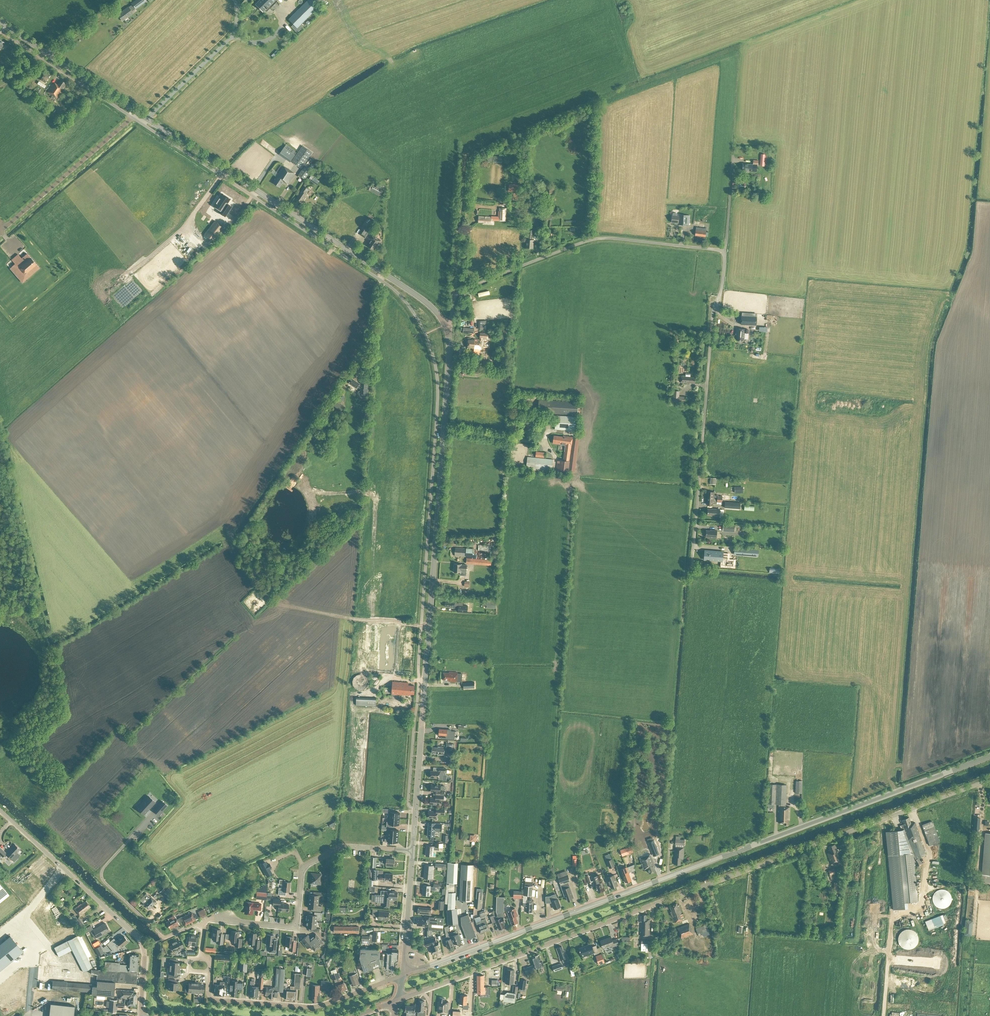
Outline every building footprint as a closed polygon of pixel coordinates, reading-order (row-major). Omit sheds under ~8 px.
[(146,1),(145,0),(135,0),(131,3),(132,4),(118,15),(122,21),(133,13),(131,11),(135,8),(135,9),(146,1)] [(267,0),(259,0),(255,4),(259,8),(267,0)] [(259,8),(263,12),(265,10),(266,12),(277,1),(276,0),(267,0),(259,8)] [(318,7),(312,0),(308,0),(287,20),(296,29),(318,7)] [(46,83),(50,75),(45,72),(40,80),(46,83)] [(57,98),(66,84),(60,80),(57,85),(54,83),(47,92),(57,98)] [(286,144),(279,154),(291,161),(297,151),(286,144)] [(302,168),(312,153),(302,146),(291,161),(302,168)] [(757,172),(757,165),(758,165),(758,161),(753,160),(753,164),(743,164),(742,170),(757,172)] [(288,185),(295,173),(283,166),(275,179),(276,179),(273,183),(280,187),(283,182),(288,185)] [(305,179),(311,170),(305,166),(299,175),(305,179)] [(309,179),(318,184),(320,180),(311,175),(309,179)] [(509,184),(508,192),(519,192),(520,184),(509,184)] [(379,195),(381,190),(372,185),(369,190),(379,195)] [(306,194),(309,189),(305,186),(301,193),(300,192),(298,194),(299,195),(297,199),(302,202),(303,199),(304,200),(306,196),(307,194),(306,194)] [(511,192),(510,199),(518,200),(519,193),(511,192)] [(219,210),(218,212),(225,216),(231,206),(227,203),(230,199),(222,193),(219,198),(218,197),(215,202),(216,203),(214,206),(219,210)] [(506,208),(499,208),(499,211),(498,211),(498,216),(491,216),(491,217),(480,216),(480,218),(479,218),(478,222),(484,222),(484,224),(494,224),(494,220),(505,221),(506,208)] [(546,220),(552,220),(552,218),(562,218),(562,213),(549,213),(550,211),(546,211),(546,220)] [(673,214),(673,215),(672,215),(671,222),(678,223),(678,225),(689,225),(690,215),(679,214),(679,216),(677,216),(677,214),(677,213),(674,213),(673,214)] [(211,240),(222,226),(215,221),(204,235),(211,240)] [(365,238),(371,230),(365,226),(359,234),(365,238)] [(706,229),(696,227),(695,235),(705,237),(706,232),(706,229)] [(534,236),(532,235),(532,230),(529,230),(529,235),(528,237),(527,237),(527,239),(526,248),(533,248),(534,240),(538,240),(538,236),(534,236)] [(378,246),(380,244),(379,243),(379,242),(380,240),(372,235),(369,239),(371,240),(367,246),(374,250),(376,246),(377,246),(378,246)] [(14,258),(8,263),(12,268),(9,271),(13,276),(12,278),(15,281),(16,280),(21,285),(25,281),(23,279),(30,273),(32,275),(36,271),(24,258),(18,263),(14,258)] [(757,317),(741,316),(741,324),(756,325),(757,317)] [(748,330),(745,329),(736,328),(736,338),(736,339),(736,340),(743,340),(743,339),(744,339),(745,333),(748,333),(748,330)] [(483,340),(482,340),(482,338),(488,339),(488,334),(481,333),(480,338),(481,338),(481,340),(475,339),(474,340),(468,340),(468,347),(474,348),(474,349),(480,349),(482,349),(483,340)] [(686,373),(685,376),(681,376),(681,382),(695,383),(695,377),(690,377),(691,374),(686,373)] [(361,384),(352,378),(349,383),(357,388),(357,387),(360,387),(360,394),(361,394),(361,395),(362,396),(365,397),(366,396),(367,394),(368,383),(361,382),(361,384)] [(672,402),(686,403),(686,396),(679,396),(680,391),(673,390),(672,402)] [(341,403),(345,397),(341,394),(337,400),(341,403)] [(538,412),(577,414),(578,402),(539,399),(538,412)] [(555,430),(572,431),(578,432),(579,417),(556,415),(555,430)] [(563,436),(554,435),(553,443),(565,445),(563,460),(558,459),(557,469),(575,472),(579,438),(563,436)] [(552,470),(553,459),(528,457),(526,467),(552,470)] [(288,485),(293,488),(294,485),(295,483),(297,480),(293,477),(288,485)] [(708,492),(707,498),(724,500),(725,500),(725,499),(737,500),(738,496),(722,495),(722,497),(717,496),(718,495),(713,495),(713,492),(708,492)] [(710,538),(716,538),(717,531),(710,530),(710,531),(706,530),(706,537),(710,537),(710,538)] [(455,548),(455,556),(465,556),(465,549),(455,548)] [(466,557),(473,557),(474,548),(466,548),(466,557)] [(723,552),(705,551),(704,554),(706,555),(705,559),(721,561),(722,556),(723,556),(723,552)] [(467,565),(464,565),(461,564),(462,564),(454,564),(454,572),(460,572),(460,575),(466,575),(467,565)] [(487,600),(487,608),(495,608),(495,600),(487,600)] [(459,603),(456,602),(457,601),(449,601),(449,602),(445,602),(445,606),(450,607),(450,608),(456,608),(456,607),(458,607),(458,612),(468,613),(468,605),(463,605),(463,603),(459,602),(459,603)] [(449,673),(443,672),(443,680),(449,680),(448,681),(457,682),(457,681),(462,681),(462,674),(458,673),(458,672),(449,672),(449,673)] [(392,681),(392,688),(392,694),(409,695),(409,694),(414,694),(414,686),(408,685),(408,682),(392,681)] [(356,698),(356,705),(376,706),(376,698),(356,698)] [(383,736),(382,746),(393,746),(394,740),(386,739),(386,736),(383,736)] [(446,747),(438,747),(438,748),(432,747),(432,753),(437,753),(437,754),(446,755),(446,749),(454,750),(455,743),(454,743),(454,741),(451,741),(450,743),(447,742),(446,747)] [(393,746),(382,746),(382,755),(385,755),(385,752),(393,753),(393,746)] [(381,761),(381,768),(392,768),(392,762),(389,762),(389,759),(384,758),(380,758),(380,761),(381,761)] [(434,767),(433,771),(431,771),(430,777),(439,778),(439,779),(442,779),(442,778),(442,774),(445,774),(446,768),(434,767)] [(392,768),(381,768),(380,774),(379,774),(379,777),(383,777),(388,778),(388,775),(391,775),(392,768)] [(382,783),(381,790),(392,790),(393,784),(389,784),(389,781),(385,780),(380,780),(380,783),(382,783)] [(778,818),(779,818),(779,823),(784,823),(784,825),(788,825),(789,820),(790,820),(790,807),(785,807),(786,785),(768,784),(767,804),(779,804),(778,818)] [(434,795),(444,795),(444,790),(440,790),(441,786),(431,785),(431,791),(434,792),(434,795)] [(392,790),(381,790),(381,796),(379,796),(379,799),(383,799),(388,800),(388,797),(392,797),(392,790)] [(434,795),(434,798),(431,797),(430,804),(439,805),(439,800),(443,801),(443,800),(446,801),(446,796),(444,795),(434,795)] [(148,796),(139,806),(139,807),(145,812),(155,802),(148,796)] [(162,801),(157,807),(162,811),(167,806),(162,801)] [(437,809),(436,811),(428,811),(428,817),(437,818),(437,814),(444,814),(445,809),(437,809)] [(927,854),(915,822),(911,824),(909,817),(902,820),(904,824),(900,825),(901,828),(886,830),(893,909),(908,908),(907,902),(918,901),(913,856),(914,856),(915,859),(927,854)] [(929,845),(939,841),(932,821),(922,824),(929,845)] [(354,839),(355,829),(347,828),(346,838),(354,839)] [(981,875),(989,875),(989,833),(985,833),(981,875)] [(680,864),(681,859),(683,859),(684,840),(675,839),(674,864),(680,864)] [(651,852),(657,849),(654,840),(648,842),(651,852)] [(435,847),(434,846),(427,845),(426,855),(433,856),(433,850),(439,850),(440,847),(443,847),(443,844),(436,843),(435,847)] [(11,859),(15,856),(14,855),(20,849),(14,844),(9,850),(6,854),(11,859)] [(845,877),(840,865),(842,864),(840,860),(841,860),(838,851),(843,849),(842,847),(837,849),(835,844),(829,847),(830,852),(827,853),(831,864),(832,864),(833,868),(827,870),(831,879),(838,877),(839,879),(845,877)] [(631,845),(620,849),(623,856),(634,851),(631,845)] [(655,865),(651,857),(655,856),(654,853),(640,858),(644,869),(647,868),(649,873),(656,871),(654,865),(655,865)] [(615,866),(612,859),(606,861),(609,868),(615,866)] [(269,863),(267,864),(265,861),(259,864),(266,877),(272,873),(269,868),(272,867),(269,863)] [(461,864),(460,901),(472,901),(474,864),(461,864)] [(433,866),(425,865),(424,878),(432,879),(433,866)] [(620,869),(619,869),(621,875),(622,874),(624,878),(626,882),(631,880),(629,876),(630,875),(627,866),(621,869),(620,869)] [(383,873),(383,870),(372,869),(372,880),(378,880),(378,873),(383,873)] [(310,883),(320,884),(321,874),(311,873),(310,883)] [(570,882),(568,877),(568,874),(558,878),(561,885),(562,890),(565,896),(566,896),(568,901),(573,899),(572,898),(574,897),(570,887),(568,883),(570,882)] [(591,882),(589,874),(581,877),(584,885),(591,882)] [(603,885),(600,875),(592,878),(596,888),(596,887),(598,892),(604,890),(603,885)] [(614,875),(607,877),(611,888),(618,885),(614,875)] [(279,888),(278,894),(285,895),(285,891),(289,891),(290,882),(284,881),(285,880),(279,879),(279,884),(283,884),(282,888),(279,888)] [(442,884),(440,884),(434,883),(433,887),(430,887),(431,886),(423,885),(423,895),(430,895),(430,890),(436,890),(436,887),(441,888),(442,884)] [(0,884),(0,902),(9,895),(0,884)] [(168,885),(166,887),(165,886),(162,890),(164,892),(163,893),(165,895),(166,894),(167,896),(171,892),(170,891),(172,889),(168,885)] [(533,886),(525,885),(524,889),(522,889),(522,895),(527,895),(527,900),(526,900),(526,902),(523,902),(523,906),(526,906),(526,907),(527,907),(527,912),(533,913),(533,900),(532,900),(532,896),(533,886)] [(933,895),(933,897),(932,900),(933,903),(935,905),(937,907),(939,908),(942,908),(945,908),(947,907),(949,905),(951,903),(952,900),(952,898),(951,895),(949,893),(947,891),(945,890),(942,889),(940,889),(937,891),(935,892),(933,895)] [(394,900),(394,899),(397,899),(398,892),(394,892),(394,891),(381,890),(381,895),(375,894),(374,902),(384,902),(383,907),(389,907),(390,899),(394,900)] [(266,896),(267,893),(256,892),(256,898),(266,900),(266,896)] [(309,894),(308,901),(318,902),(318,898),(322,898),(322,892),(315,892),(315,895),(309,894)] [(455,909),(456,892),(449,892),(448,909),(447,909),(448,924),(458,924),(457,909),(455,909)] [(143,897),(147,901),(143,904),(149,909),(156,901),(151,897),(150,897),(146,893),(143,897)] [(560,906),(556,894),(549,896),(546,896),(546,903),(550,903),(551,902),(552,904),(553,904),(554,909),(560,906)] [(496,925),(498,925),(499,929),(505,927),(503,923),(505,922),(503,917),(506,916),(504,911),(504,901),(504,897),(497,897),(496,911),(497,916),(495,917),(494,915),(490,916),(492,923),(496,921),(497,923),(495,923),(496,925)] [(272,905),(278,905),(278,910),(288,911),(288,904),(280,903),(280,900),(273,899),(272,905)] [(86,901),(82,904),(81,903),(74,908),(77,912),(80,915),(85,911),(90,906),(86,901)] [(308,901),(307,907),(314,908),(314,911),(321,912),(321,906),(318,905),(318,902),(308,901)] [(244,913),(252,913),(253,909),(260,910),(261,904),(245,902),(244,913)] [(674,922),(681,920),(684,919),(679,905),(677,906),(677,904),(670,906),(672,911),(670,912),(674,922)] [(515,908),(509,911),(507,911),(509,917),(511,921),(512,924),(518,922),(516,919),(517,919),(516,916),(518,916),(515,908)] [(373,909),(372,914),(372,915),(376,916),(376,919),(379,919),(378,920),(383,920),(389,920),(390,911),(379,910),(379,911),(377,910),(377,909),(373,909)] [(314,915),(307,914),(306,921),(316,922),(316,918),(320,918),(321,912),(314,912),(314,915)] [(481,920),(485,931),(490,929),(486,918),(487,918),(485,912),(478,914),(481,920)] [(195,919),(192,913),(182,918),(181,917),(176,920),(174,915),(167,918),(169,921),(166,922),(170,929),(174,926),(175,928),(179,925),(178,923),(182,921),(184,924),(189,922),(190,922),(194,920),(195,919)] [(468,914),(461,917),(461,924),(467,939),(476,935),(468,914)] [(925,921),(929,930),(944,924),(943,923),(946,922),(943,914),(940,915),(925,921)] [(640,921),(640,935),(649,935),(650,919),(646,919),(646,915),(642,915),(642,916),(640,916),(640,921)] [(443,931),(444,918),(425,916),(424,918),(418,918),(417,925),(420,925),(429,926),(430,926),(429,930),(426,929),(425,936),(429,936),(429,934),(432,934),(432,930),(443,931)] [(481,920),(476,922),(478,926),(480,933),(485,931),(481,920)] [(965,920),(964,935),(972,936),(973,920),(965,920)] [(316,922),(306,921),(306,927),(313,928),(312,931),(319,932),(319,928),(316,928),(316,922)] [(98,938),(110,931),(105,923),(93,930),(98,938)] [(689,923),(677,928),(681,938),(693,934),(689,923)] [(696,928),(698,934),(709,930),(706,924),(696,928)] [(86,933),(93,929),(91,925),(84,929),(86,933)] [(446,937),(445,937),(444,938),(445,941),(444,941),(446,944),(448,948),(454,946),(451,938),(450,936),(449,933),(449,931),(448,926),(445,927),(446,937)] [(220,929),(213,929),(212,939),(217,940),(217,943),(223,944),(224,933),(220,933),(220,929)] [(903,930),(901,932),(899,934),(898,937),(898,939),(899,942),(900,944),(901,946),(904,948),(906,949),(909,949),(911,949),(914,947),(916,946),(917,944),(918,941),(918,938),(918,936),(917,934),(915,931),(913,930),(910,929),(908,929),(905,929),(903,930)] [(231,931),(230,941),(235,941),(235,946),(241,946),(242,939),(238,938),(238,931),(235,931),(231,931)] [(369,940),(369,943),(373,943),(373,941),(380,941),(381,932),(374,931),(373,936),(362,936),(362,940),(369,940)] [(460,943),(461,943),(461,941),(459,937),(460,936),(459,933),(457,934),(456,931),(451,933),(452,936),(454,944),(457,943),(458,944),(459,944),(460,943)] [(249,932),(248,943),(254,944),(253,948),(259,948),(260,940),(256,940),(256,933),(249,932)] [(323,943),(315,933),(310,938),(307,935),(301,940),(303,943),(307,948),(310,946),(314,951),(323,943)] [(196,935),(189,934),(189,937),(187,937),(186,942),(188,942),(188,944),(198,946),(199,939),(196,939),(195,938),(196,935)] [(277,939),(273,939),(274,935),(267,934),(266,944),(270,945),(269,952),(275,953),(277,939)] [(438,941),(437,942),(434,935),(431,936),(433,943),(431,943),(433,948),(431,949),(433,954),(439,951),(438,948),(440,948),(439,946),(440,946),(438,941)] [(92,967),(87,957),(76,936),(67,941),(83,972),(92,967)] [(121,946),(128,941),(123,936),(116,942),(113,938),(109,942),(113,946),(112,947),(115,951),(117,949),(117,948),(120,945),(121,946)] [(296,941),(293,941),(293,937),(286,936),(285,946),(289,946),(289,950),(295,951),(296,941)] [(612,940),(611,937),(600,941),(603,948),(611,945),(612,947),(619,944),(617,939),(612,940)] [(630,943),(630,937),(622,937),(622,947),(630,947),(630,943)] [(0,946),(0,972),(23,953),(11,938),(0,946)] [(177,940),(171,943),(172,945),(170,946),(172,950),(174,950),(175,952),(184,948),(180,939),(177,941),(177,940)] [(59,956),(71,950),(67,941),(54,947),(59,956)] [(379,942),(379,949),(361,948),(360,958),(364,972),(381,965),(382,967),(386,968),(386,959),(380,959),(380,953),(380,949),(382,949),(382,942),(379,942)] [(596,945),(592,947),(591,944),(579,948),(582,956),(593,952),(594,955),(599,953),(596,945)] [(95,949),(99,956),(104,953),(100,946),(95,949)] [(567,954),(566,954),(565,951),(564,952),(562,946),(556,948),(560,957),(559,957),(560,960),(563,959),(564,962),(568,961),(566,957),(568,957),(567,954)] [(380,953),(380,959),(386,959),(386,968),(395,968),(395,962),(398,960),(399,952),(398,951),(392,951),(392,954),(380,953)] [(602,953),(595,956),(598,964),(605,962),(602,953)] [(119,971),(128,972),(128,971),(138,971),(138,966),(139,960),(138,960),(139,955),(129,954),(128,965),(119,964),(119,971)] [(533,965),(528,967),(524,968),(527,975),(530,974),(530,973),(535,971),(534,969),(544,965),(542,961),(541,961),(539,954),(534,956),(531,957),(534,964),(535,965),(533,966),(533,965)] [(176,959),(170,958),(169,968),(179,968),(180,962),(177,962),(176,961),(176,959)] [(119,971),(119,964),(119,963),(105,962),(104,970),(119,971)] [(561,963),(552,966),(554,971),(563,968),(561,963)] [(279,966),(279,968),(276,968),(275,987),(273,987),(266,987),(265,995),(269,995),(268,997),(273,998),(273,996),(277,996),(278,991),(283,992),(283,989),(283,982),(284,969),(284,966),(279,966)] [(179,968),(169,968),(168,977),(175,977),(175,975),(176,974),(179,974),(179,968)] [(137,972),(128,972),(119,971),(91,969),(91,974),(97,974),(97,981),(97,987),(92,986),(92,992),(91,994),(114,996),(115,987),(114,987),(115,982),(136,984),(137,972)] [(257,975),(259,975),(263,976),(263,977),(268,978),(268,970),(258,969),(257,971),(257,975)] [(339,972),(337,973),(336,969),(331,970),(332,974),(331,975),(333,980),(337,978),(339,983),(336,984),(337,987),(338,987),(339,991),(346,988),(344,981),(342,982),(339,972)] [(349,971),(350,975),(349,976),(352,985),(360,982),(357,973),(356,973),(354,969),(349,971)] [(514,984),(514,976),(515,974),(514,974),(514,970),(507,969),(507,975),(506,975),(505,983),(514,984)] [(290,989),(286,989),(285,989),(284,998),(295,999),(296,989),(300,989),(301,974),(295,973),(294,986),(290,986),(290,989)] [(251,978),(251,981),(250,981),(249,996),(257,997),(258,988),(262,988),(263,977),(263,976),(259,975),(258,987),(254,986),(254,978),(251,978)] [(485,987),(484,987),(484,975),(477,975),(477,986),(478,993),(485,993),(485,987)] [(175,979),(168,979),(168,989),(170,989),(170,991),(175,991),(175,989),(178,990),(178,983),(175,983),(174,982),(175,979)] [(214,994),(223,995),(224,985),(224,982),(221,981),(221,985),(215,984),(214,994)] [(242,982),(232,981),(232,984),(231,995),(236,995),(237,989),(239,989),(240,989),(241,989),(242,988),(242,982)] [(194,992),(195,982),(189,982),(189,985),(188,986),(185,985),(185,992),(194,992)] [(200,983),(195,982),(194,992),(203,993),(204,984),(200,984),(200,983)] [(319,1000),(320,993),(319,993),(320,985),(312,985),(312,995),(313,995),(312,1001),(317,1001),(317,1000),(319,1000)] [(512,993),(507,992),(504,994),(503,1001),(514,1003),(514,1001),(516,1001),(517,986),(513,986),(512,993)] [(121,990),(120,998),(136,999),(136,992),(133,992),(133,991),(128,990),(128,991),(121,990)] [(469,1004),(467,1003),(467,995),(460,995),(460,1004),(463,1004),(463,1009),(468,1009),(469,1004)] [(438,1012),(445,1013),(448,1013),(449,1002),(445,1001),(445,998),(440,997),(439,1002),(438,1012)] [(136,999),(120,998),(117,998),(117,1000),(110,999),(108,1011),(116,1012),(117,1007),(124,1007),(124,1005),(135,1006),(136,999)] [(75,1006),(51,1003),(49,1015),(74,1015),(75,1006)] [(416,1012),(415,1011),(415,1005),(410,1004),(410,1005),(407,1005),(406,1006),(406,1008),(405,1008),(405,1011),(405,1015),(415,1015),(416,1012)]
